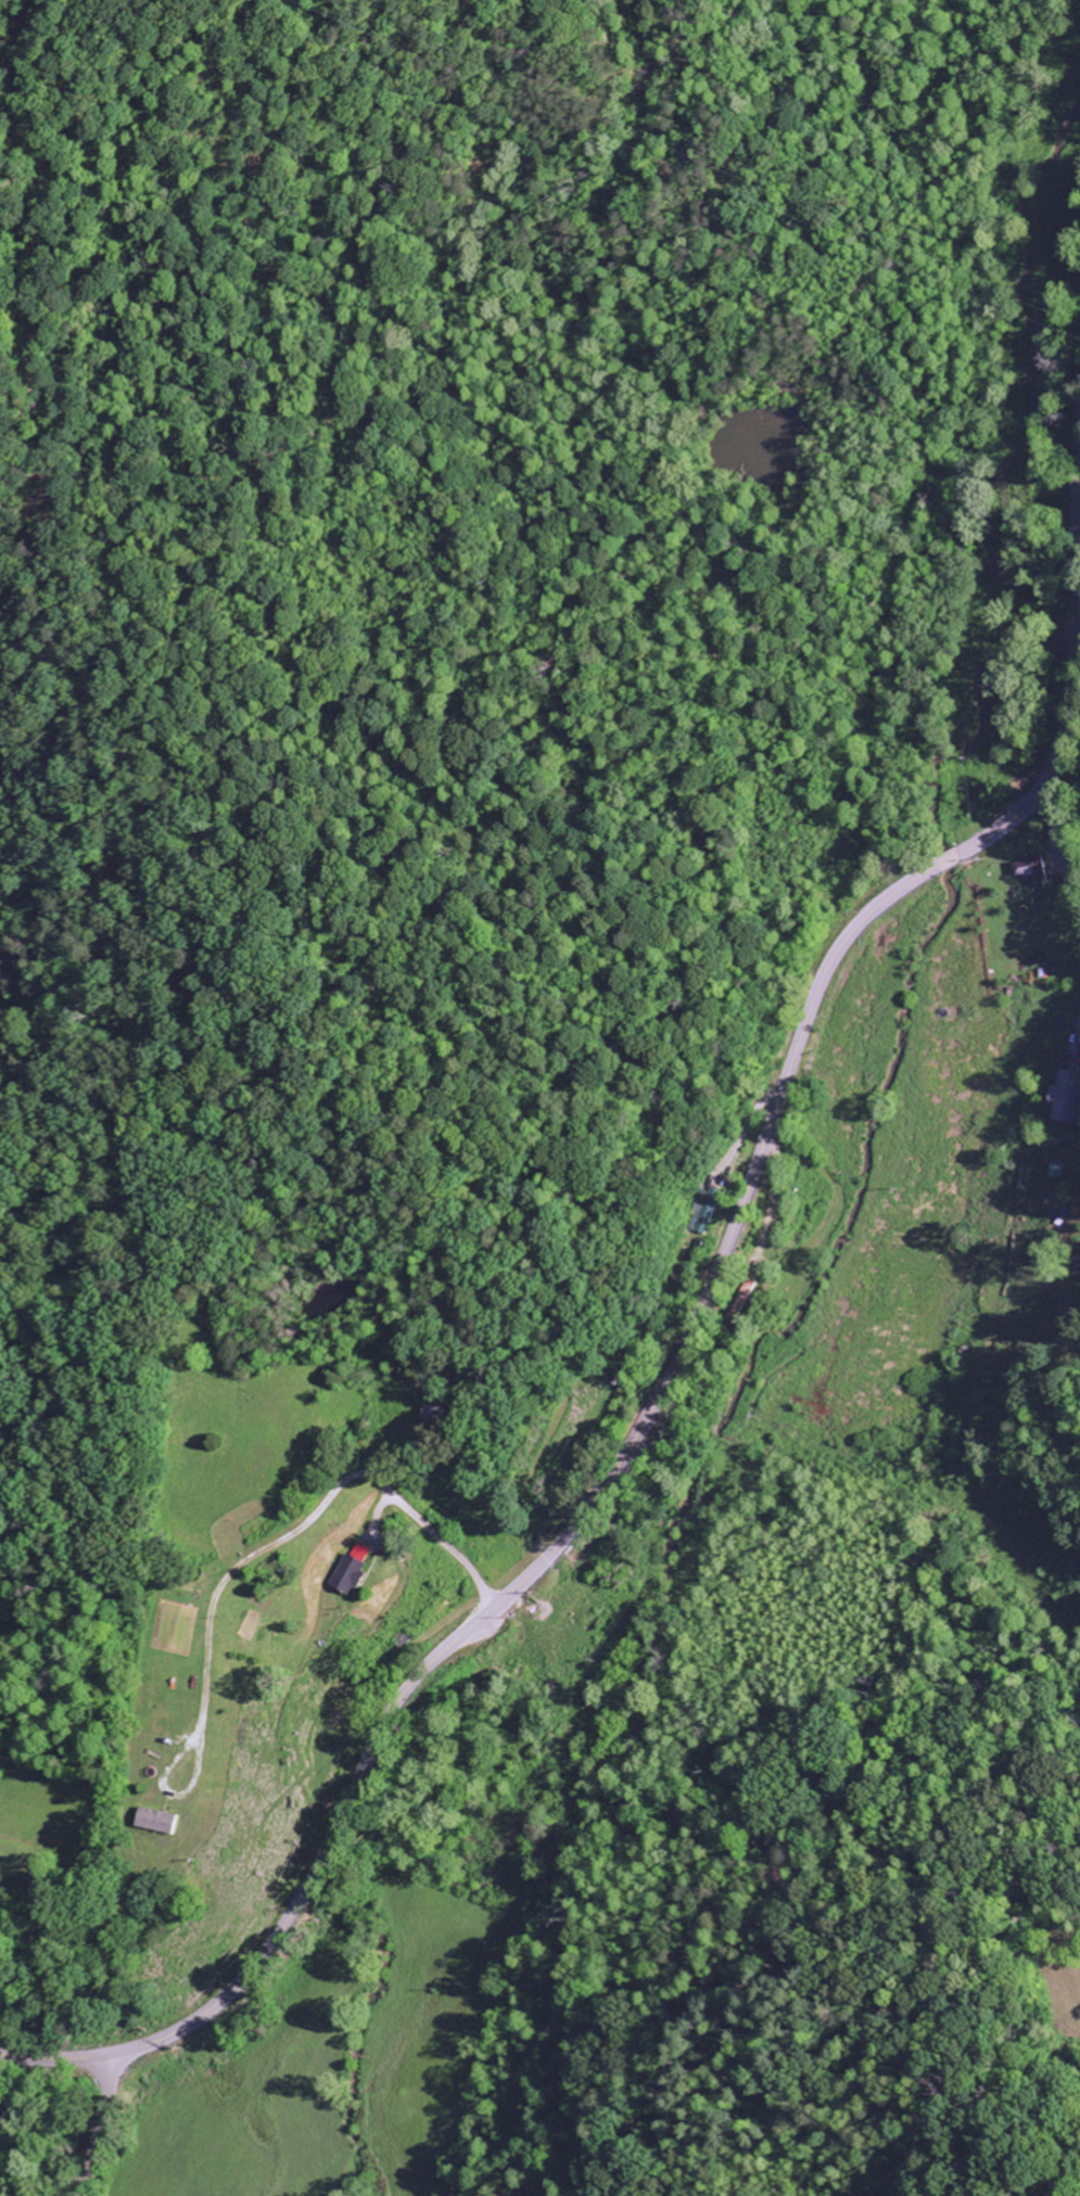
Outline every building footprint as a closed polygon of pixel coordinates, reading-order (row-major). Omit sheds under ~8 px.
[(1034,885),(1050,883),(1046,857),(1019,861),(1021,876),(1032,875),(1034,885)] [(1050,1104),(1054,1105),(1052,1119),(1065,1121),(1070,1088),(1053,1085),(1050,1104)] [(339,1584),(365,1594),(373,1571),(377,1560),(352,1551),(339,1584)] [(142,1826),(183,1833),(187,1814),(146,1806),(142,1826)]
